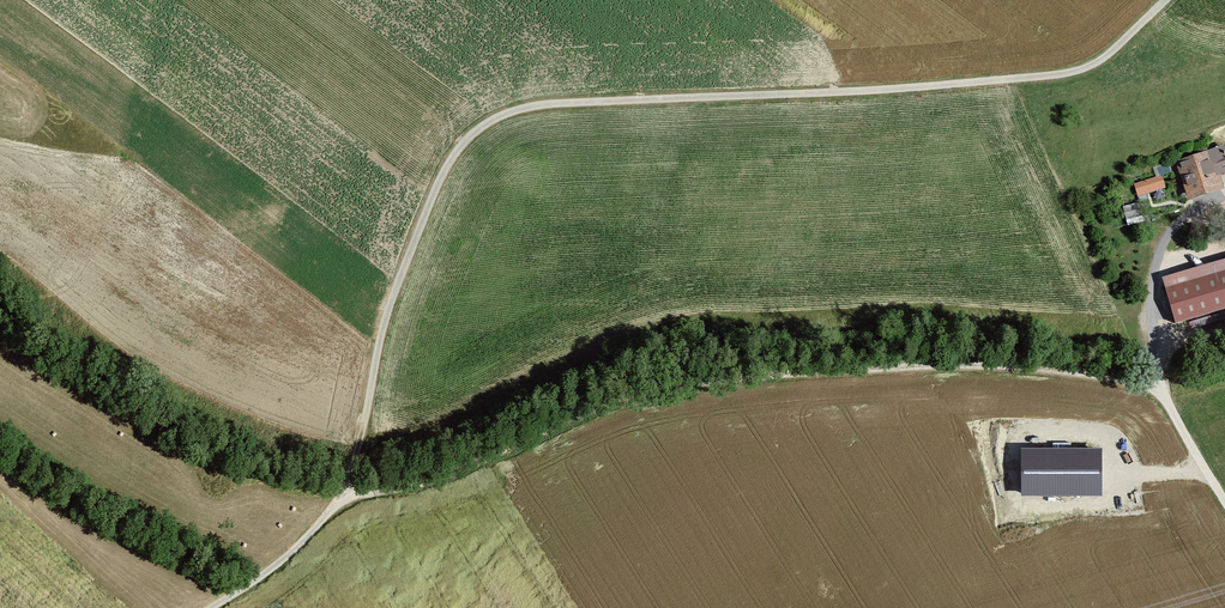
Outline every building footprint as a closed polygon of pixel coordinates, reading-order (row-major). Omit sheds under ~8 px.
[(1171,163),(1177,179),(1180,177),(1188,200),(1224,188),(1219,175),(1224,173),(1224,149),(1223,146),(1171,163)] [(1162,176),(1133,185),(1137,198),(1167,188),(1162,176)] [(1136,203),(1124,206),(1128,224),(1140,221),(1136,203)] [(1162,277),(1176,324),(1224,309),(1224,259),(1162,277)] [(1024,496),(1105,496),(1105,448),(1024,447),(1024,496)]
